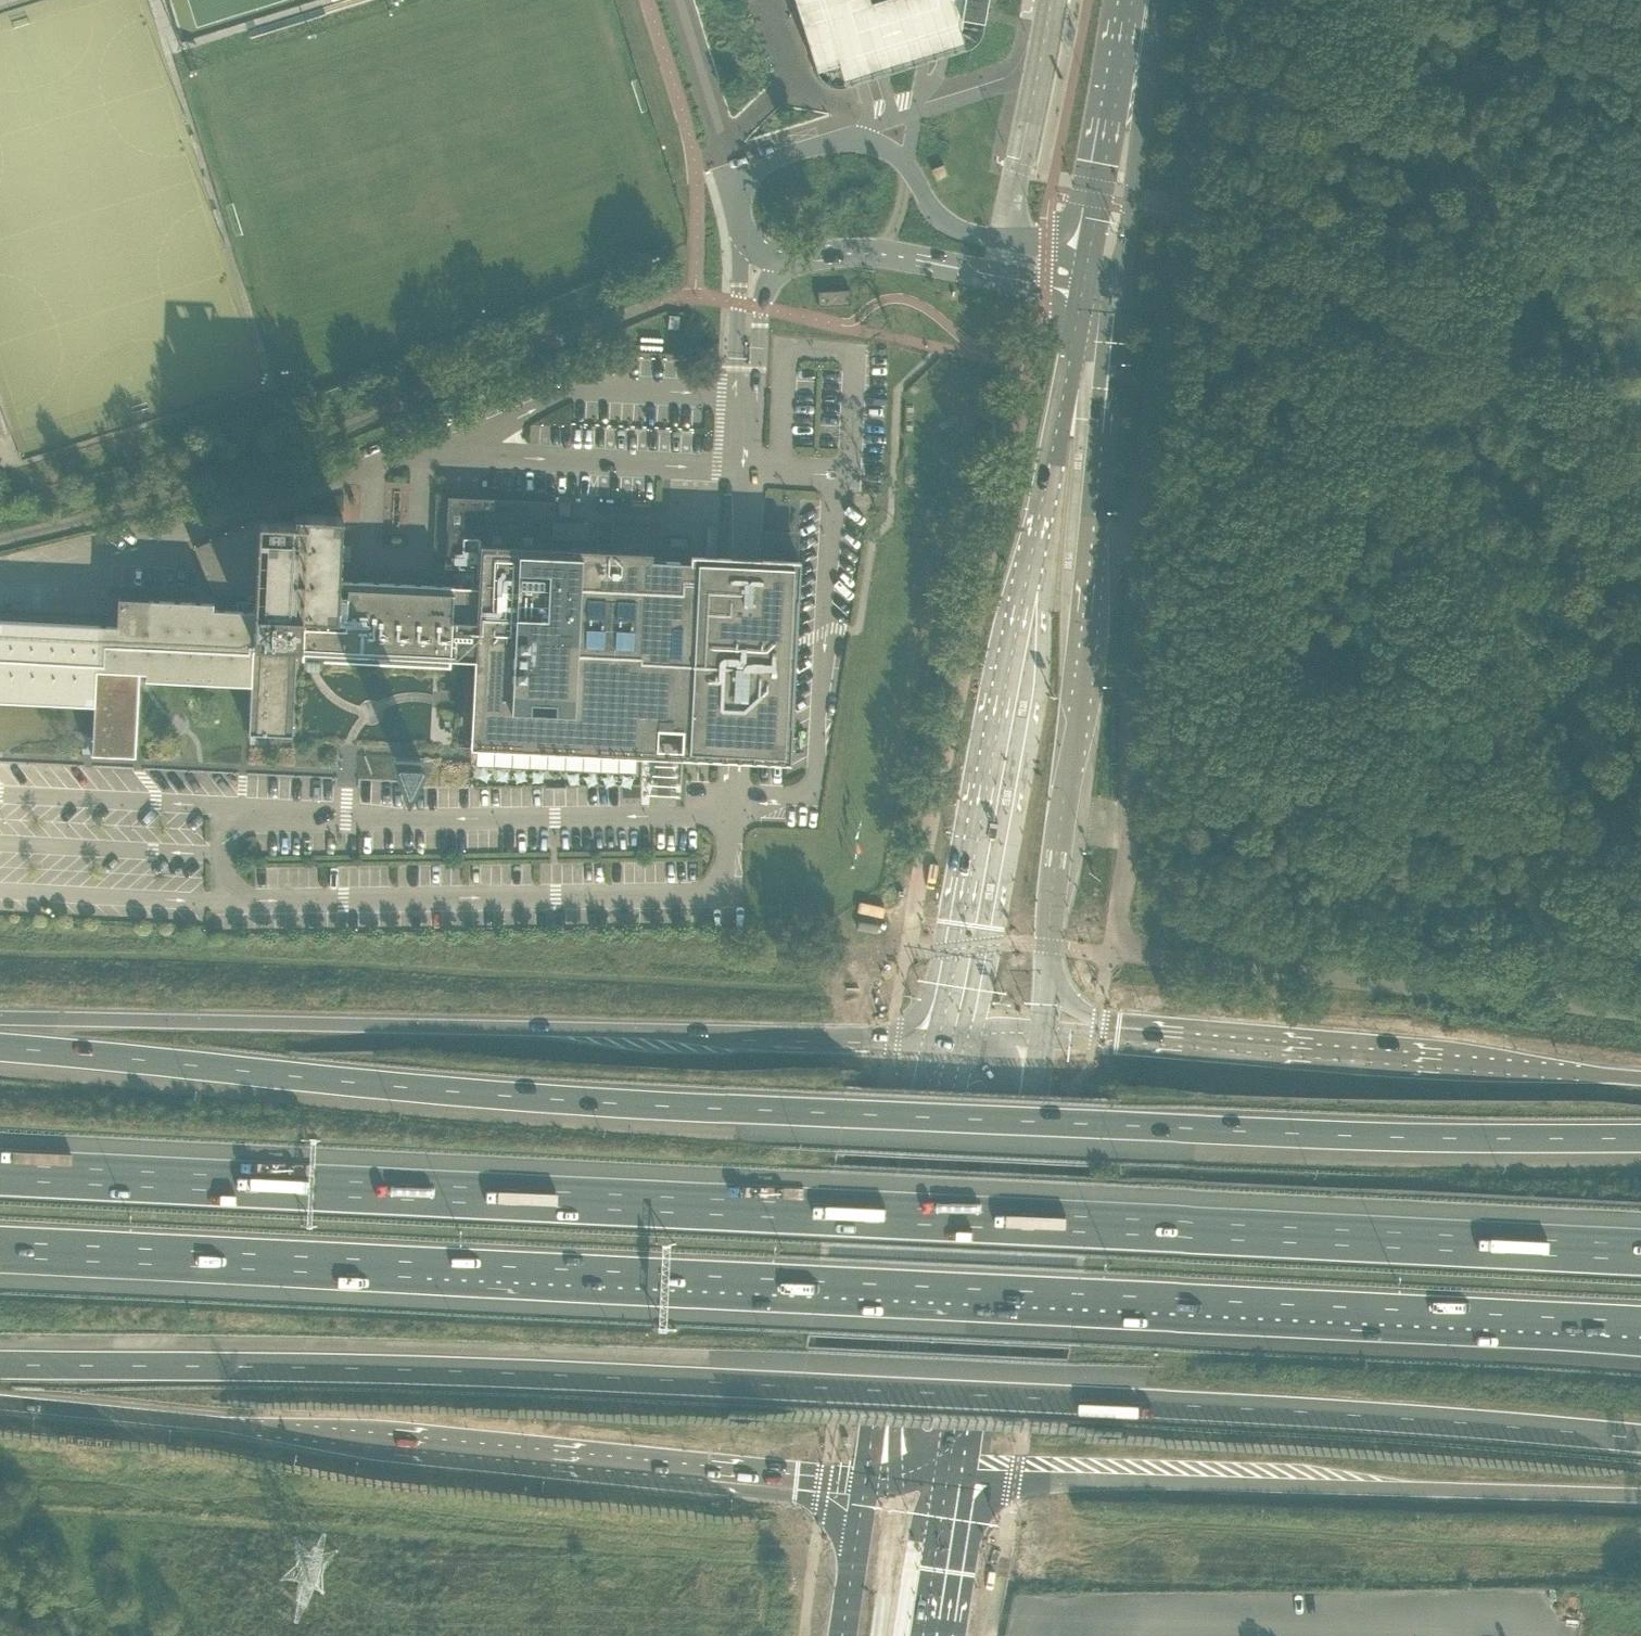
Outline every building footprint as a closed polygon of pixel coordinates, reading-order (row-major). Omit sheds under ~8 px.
[(811,57),(812,61),(814,67),(815,70),(816,73),(817,74),(819,78),(820,79),(823,81),(825,82),(826,84),(830,85),(831,85),(835,86),(840,86),(844,85),(855,82),(861,80),(881,74),(887,72),(895,70),(917,63),(921,61),(928,59),(938,56),(943,55),(949,53),(966,48),(967,47),(968,47),(969,46),(970,45),(971,45),(974,43),(976,41),(978,38),(978,37),(979,35),(981,33),(981,32),(983,20),(984,11),(986,0),(878,0),(870,2),(870,0),(793,0),(811,57)] [(943,165),(931,170),(936,181),(948,176),(943,165)] [(817,291),(818,306),(850,304),(848,289),(817,291)] [(9,693),(9,701),(11,701),(11,693),(30,694),(30,702),(31,702),(32,694),(51,695),(51,703),(52,703),(52,696),(72,696),(71,704),(73,704),(73,697),(93,698),(92,705),(94,705),(91,754),(135,756),(139,672),(146,672),(145,680),(230,684),(230,676),(250,677),(250,683),(249,683),(249,684),(251,685),(248,734),(292,736),(292,734),(284,734),(288,651),(296,652),(296,651),(302,651),(302,659),(303,659),(307,659),(307,660),(307,662),(308,663),(309,664),(309,665),(311,665),(312,666),(313,666),(314,666),(316,666),(317,665),(318,664),(319,663),(319,662),(320,661),(320,660),(323,660),(450,667),(450,659),(474,660),(470,748),(642,756),(683,758),(718,760),(735,760),(751,761),(790,763),(800,561),(793,561),(794,540),(770,538),(769,559),(761,559),(745,558),(729,557),(690,555),(690,562),(659,560),(651,560),(652,554),(651,553),(551,549),(553,521),(554,502),(483,498),(448,496),(444,567),(455,567),(453,586),(452,587),(452,593),(338,588),(342,515),(306,514),(305,522),(259,520),(226,535),(223,593),(222,610),(212,609),(213,604),(215,604),(215,603),(148,599),(147,604),(120,603),(120,598),(118,598),(116,626),(97,625),(0,620),(0,693),(9,693)] [(567,754),(518,752),(518,765),(567,767),(567,754)] [(594,755),(594,769),(638,770),(639,756),(594,755)]
